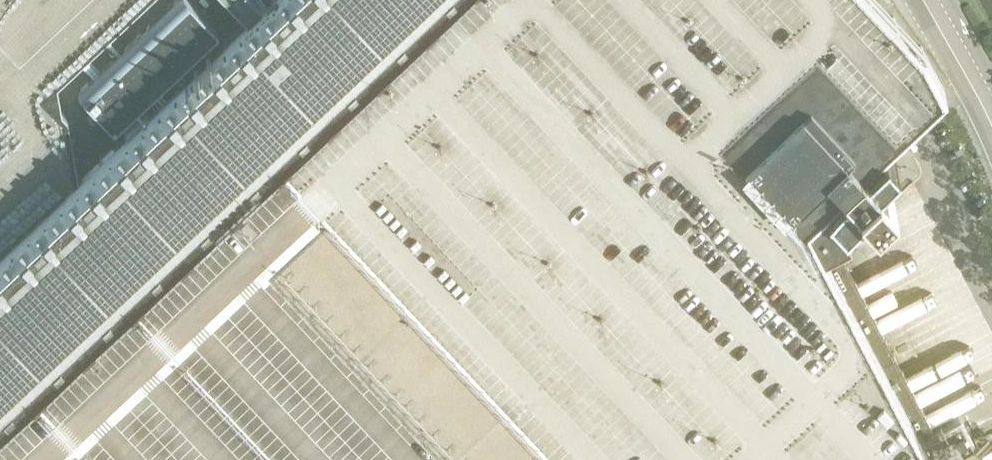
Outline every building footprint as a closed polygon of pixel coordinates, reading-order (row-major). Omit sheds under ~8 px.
[(951,459),(976,447),(959,416),(933,426),(835,238),(848,232),(842,219),(861,201),(873,213),(893,194),(877,177),(896,158),(883,144),(882,146),(877,141),(930,92),(920,48),(874,0),(266,0),(77,178),(67,117),(61,111),(57,84),(146,0),(0,0),(0,459),(951,459)] [(218,30),(191,0),(175,0),(78,90),(112,128),(218,30)]
